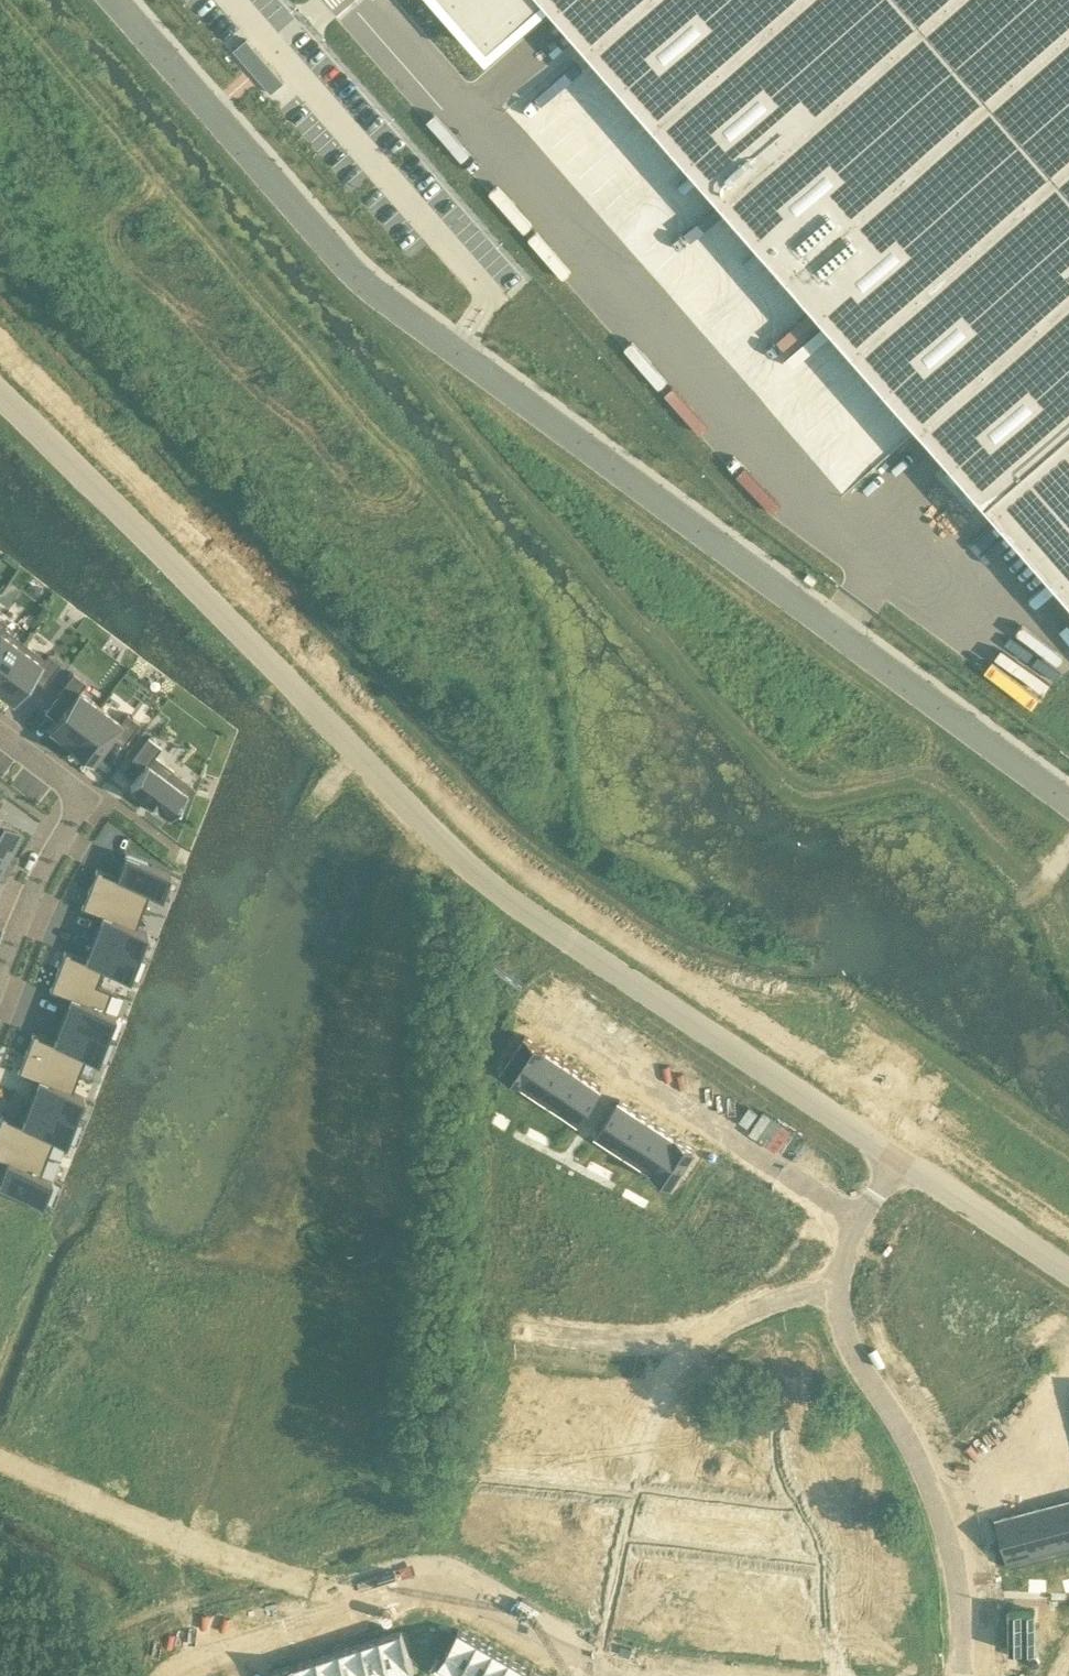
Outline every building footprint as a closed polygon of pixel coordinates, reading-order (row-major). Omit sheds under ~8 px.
[(480,44),(530,0),(442,0),(480,44)] [(988,498),(1068,590),(1068,0),(553,0),(988,498)] [(271,93),(285,80),(247,38),(233,50),(271,93)] [(2,588),(0,591),(0,601),(2,603),(9,594),(2,588)] [(23,642),(3,627),(6,622),(0,618),(0,673),(23,642)] [(0,673),(0,692),(13,702),(32,677),(43,685),(60,663),(47,654),(44,658),(23,642),(0,673)] [(67,703),(48,728),(69,744),(70,745),(99,706),(79,691),(85,682),(73,673),(56,695),(67,703)] [(69,744),(68,745),(91,763),(111,736),(123,745),(139,723),(126,713),(120,722),(99,706),(70,745),(69,744)] [(1039,750),(1045,743),(1026,727),(1020,733),(1039,750)] [(142,768),(129,786),(142,795),(141,796),(155,807),(156,806),(169,816),(186,793),(186,792),(167,778),(173,770),(173,769),(154,755),(160,747),(148,737),(131,760),(142,768)] [(6,854),(19,829),(0,819),(0,850),(6,854)] [(96,868),(88,888),(148,911),(148,910),(142,908),(149,891),(160,895),(161,893),(157,892),(165,871),(169,873),(169,871),(125,854),(116,876),(96,868)] [(88,888),(80,908),(101,916),(93,937),(137,954),(138,952),(134,950),(141,931),(145,933),(146,931),(135,927),(142,910),(147,912),(148,911),(88,888)] [(64,950),(56,970),(96,985),(96,984),(103,967),(128,977),(129,975),(125,974),(132,955),(136,956),(137,954),(93,937),(85,958),(64,950)] [(56,970),(48,990),(69,998),(61,1019),(105,1036),(106,1034),(102,1032),(109,1013),(113,1015),(114,1013),(103,1009),(110,992),(116,994),(116,992),(96,984),(96,985),(56,970)] [(32,1032),(24,1052),(84,1075),(85,1074),(79,1072),(85,1055),(96,1059),(97,1058),(93,1056),(100,1037),(104,1038),(105,1036),(61,1019),(53,1040),(32,1032)] [(526,1036),(503,1071),(522,1083),(544,1049),(526,1036)] [(544,1049),(522,1083),(540,1096),(563,1061),(544,1049)] [(24,1052),(17,1072),(37,1080),(29,1101),(73,1118),(74,1116),(70,1115),(78,1095),(82,1097),(82,1095),(71,1091),(78,1074),(84,1076),(84,1075),(24,1052)] [(563,1061),(540,1096),(559,1108),(582,1073),(563,1061)] [(582,1073),(559,1108),(578,1120),(600,1086),(582,1073)] [(621,1100),(598,1134),(617,1146),(639,1112),(621,1100)] [(0,1115),(0,1137),(52,1157),(53,1157),(47,1154),(54,1137),(64,1141),(65,1140),(61,1138),(68,1119),(72,1121),(73,1118),(29,1101),(21,1122),(0,1114),(0,1115)] [(639,1112),(617,1146),(635,1159),(658,1124),(639,1112)] [(495,1114),(489,1125),(497,1129),(503,1118),(495,1114)] [(503,1118),(497,1129),(505,1134),(511,1122),(503,1118)] [(658,1124),(635,1159),(654,1171),(677,1137),(658,1124)] [(530,1128),(526,1136),(537,1142),(541,1134),(530,1128)] [(541,1134),(537,1142),(549,1148),(553,1141),(541,1134)] [(5,1162),(0,1176),(0,1186),(41,1202),(42,1200),(38,1198),(46,1178),(50,1179),(50,1177),(40,1173),(46,1156),(52,1158),(52,1157),(0,1137),(0,1160),(5,1162)] [(677,1137),(654,1171),(673,1184),(696,1149),(677,1137)] [(591,1161),(586,1169),(598,1175),(602,1167),(591,1161)] [(602,1167),(598,1175),(610,1181),(614,1173),(602,1167)] [(712,1179),(705,1190),(729,1206),(780,1240),(795,1218),(743,1183),(736,1195),(712,1179)] [(626,1188),(622,1196),(633,1202),(638,1195),(626,1188)] [(638,1195),(633,1202),(645,1209),(649,1201),(638,1195)] [(729,1206),(714,1228),(721,1232),(716,1241),(731,1263),(742,1246),(765,1262),(780,1240),(729,1206)] [(691,1239),(670,1245),(683,1286),(687,1299),(688,1304),(714,1296),(704,1265),(713,1262),(712,1258),(698,1236),(691,1239)] [(1027,1349),(1019,1337),(984,1359),(991,1371),(980,1377),(954,1394),(971,1421),(1027,1385),(1010,1360),(1027,1349)] [(662,1428),(655,1472),(677,1475),(684,1431),(662,1428)] [(1043,1507),(1055,1556),(1068,1552),(1068,1512),(1066,1501),(1043,1507)] [(1043,1507),(1020,1512),(1032,1561),(1055,1556),(1043,1507)] [(1020,1512),(997,1518),(1009,1567),(1032,1561),(1020,1512)] [(835,1554),(831,1576),(838,1577),(876,1583),(879,1561),(835,1554)] [(838,1577),(834,1599),(840,1600),(879,1606),(882,1584),(876,1583),(838,1577)] [(1029,1579),(1028,1592),(1037,1593),(1037,1579),(1029,1579)] [(1037,1579),(1037,1593),(1046,1593),(1046,1580),(1037,1579)] [(764,1594),(758,1636),(780,1639),(786,1595),(764,1591),(764,1594)] [(840,1600),(837,1622),(881,1629),(885,1607),(879,1606),(840,1600)] [(438,1665),(457,1675),(458,1675),(479,1641),(459,1629),(438,1665)] [(380,1638),(392,1675),(397,1675),(414,1671),(401,1631),(380,1638)] [(362,1644),(372,1675),(392,1675),(380,1638),(362,1644)] [(458,1675),(479,1675),(495,1650),(479,1641),(458,1675)] [(339,1651),(347,1675),(372,1675),(362,1644),(339,1651)] [(479,1675),(501,1675),(511,1659),(495,1650),(479,1675)] [(317,1658),(322,1675),(347,1675),(339,1651),(317,1658)] [(294,1666),(297,1675),(322,1675),(317,1658),(294,1666)] [(501,1675),(528,1675),(531,1671),(511,1659),(501,1675)] [(270,1673),(271,1675),(297,1675),(294,1666),(270,1673)]
